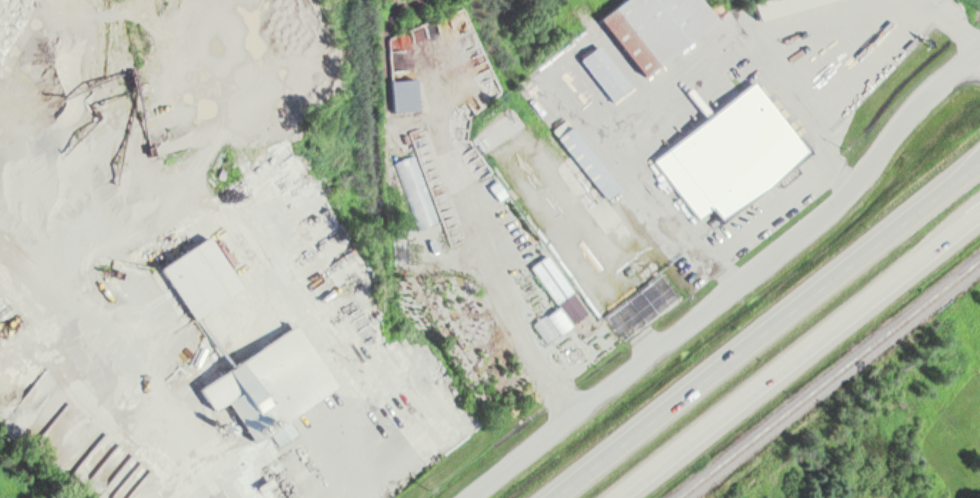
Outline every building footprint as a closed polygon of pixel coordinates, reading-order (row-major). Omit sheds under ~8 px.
[(641,77),(715,23),(699,0),(623,0),(598,17),(641,77)] [(752,2),(757,20),(840,0),(760,0),(752,2)] [(629,86),(598,45),(579,60),(610,101),(629,86)] [(651,158),(696,218),(710,208),(720,221),(809,154),(754,81),(651,158)] [(605,199),(618,188),(566,119),(552,129),(605,199)] [(416,155),(395,161),(415,228),(437,221),(416,155)] [(158,265),(188,318),(239,289),(209,236),(158,265)] [(572,291),(546,254),(529,266),(555,303),(572,291)] [(572,326),(560,306),(533,322),(544,342),(572,326)] [(196,385),(211,410),(227,400),(251,441),(269,431),(277,445),(296,434),(286,417),(335,389),(298,326),(196,385)]
